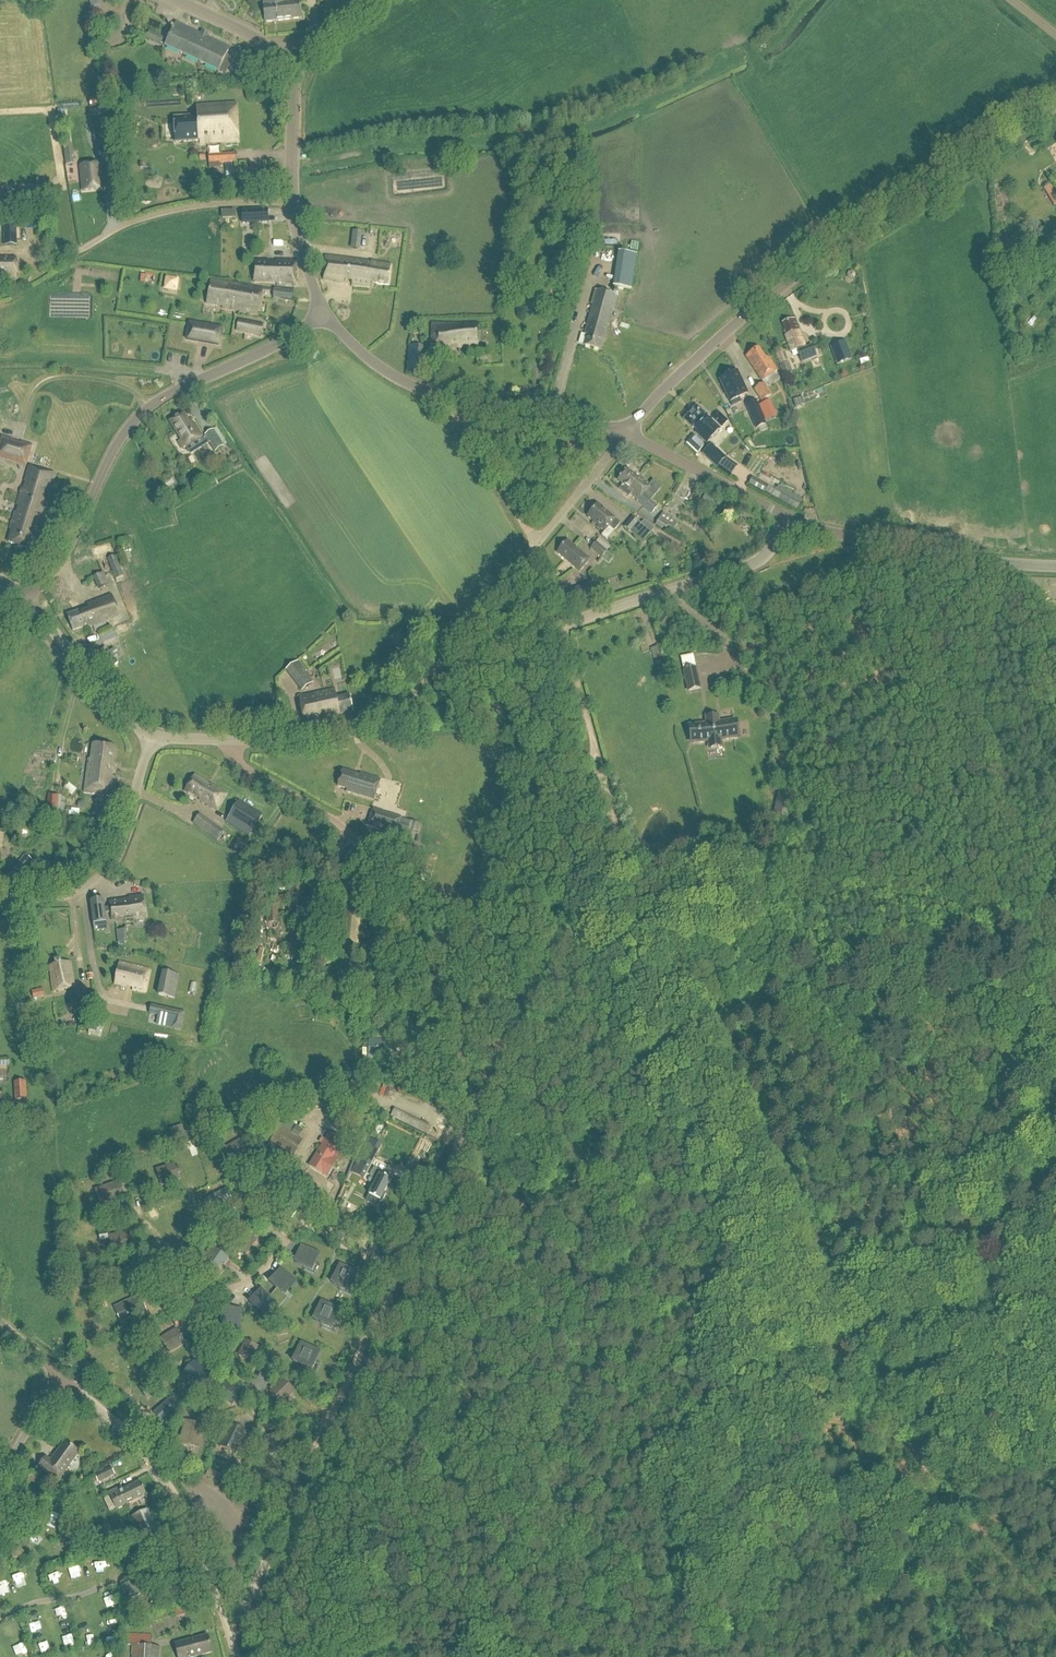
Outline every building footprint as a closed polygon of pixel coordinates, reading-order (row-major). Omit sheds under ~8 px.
[(81,0),(71,0),(72,21),(82,20),(81,0)] [(278,6),(282,6),(283,10),(288,10),(289,21),(301,20),(299,5),(286,6),(285,0),(278,0),(278,6)] [(265,24),(289,21),(288,10),(283,10),(282,6),(278,6),(263,8),(265,24)] [(166,48),(219,73),(220,72),(226,75),(229,67),(230,63),(229,60),(226,57),(229,50),(200,36),(176,25),(166,48)] [(150,33),(146,40),(161,46),(164,39),(150,33)] [(194,144),(238,141),(236,104),(197,106),(197,117),(174,118),(175,143),(194,142),(194,144)] [(74,157),(73,145),(73,144),(63,145),(65,159),(74,157)] [(208,155),(209,165),(237,163),(236,153),(208,155)] [(79,165),(81,192),(99,190),(98,177),(100,177),(99,163),(79,165)] [(573,187),(574,175),(566,174),(565,186),(573,187)] [(1031,189),(1025,193),(1036,210),(1042,206),(1031,189)] [(242,211),(242,218),(248,218),(248,225),(249,225),(250,225),(255,224),(255,217),(268,217),(268,210),(255,210),(248,210),(242,211)] [(221,212),(222,217),(222,220),(236,219),(236,211),(232,212),(221,212)] [(26,230),(38,229),(37,217),(25,217),(26,230)] [(4,247),(4,248),(18,247),(17,227),(4,227),(4,247)] [(613,287),(632,290),(638,256),(618,253),(613,287)] [(324,281),(336,282),(336,283),(343,284),(345,280),(352,281),(352,286),(370,287),(370,283),(388,286),(391,267),(371,263),(326,257),(324,281)] [(16,279),(16,258),(0,259),(0,280),(16,279)] [(295,286),(296,262),(278,261),(274,265),(267,264),(267,261),(255,260),(254,281),(266,281),(266,285),(295,286)] [(848,273),(847,276),(847,279),(850,281),(854,280),(855,277),(854,274),(852,272),(848,273)] [(257,316),(261,291),(261,288),(228,283),(228,284),(210,281),(207,306),(223,308),(222,310),(230,312),(235,312),(257,316)] [(293,291),(279,290),(278,300),(292,302),(293,291)] [(608,328),(613,311),(617,297),(596,292),(593,305),(585,334),(586,334),(583,347),(600,352),(607,328),(608,328)] [(784,337),(790,351),(791,354),(798,352),(802,363),(817,357),(812,346),(805,348),(795,320),(783,325),(787,336),(784,337)] [(261,336),(263,326),(239,321),(237,332),(261,336)] [(189,323),(186,340),(219,346),(222,329),(189,323)] [(464,325),(464,324),(435,325),(436,353),(451,353),(451,351),(478,351),(478,325),(464,325)] [(845,342),(830,348),(837,365),(852,359),(845,342)] [(409,347),(408,356),(421,357),(425,358),(426,349),(422,348),(409,347)] [(763,382),(779,372),(769,358),(765,360),(758,350),(747,358),(754,369),(756,368),(760,374),(758,375),(763,382)] [(776,356),(781,367),(784,374),(789,372),(786,365),(787,365),(782,353),(776,356)] [(720,381),(733,407),(742,403),(741,400),(749,396),(738,372),(720,381)] [(760,399),(762,402),(771,396),(764,385),(755,391),(760,399)] [(756,430),(758,429),(766,426),(767,426),(766,425),(771,423),(767,413),(768,413),(762,402),(760,399),(756,401),(746,405),(756,430)] [(793,402),(795,408),(804,405),(802,399),(793,402)] [(697,433),(705,442),(707,444),(721,429),(720,427),(706,414),(704,415),(697,408),(684,420),(691,427),(693,425),(699,431),(697,433)] [(191,427),(184,414),(170,422),(181,441),(178,442),(182,449),(202,439),(194,425),(191,427)] [(205,437),(215,454),(225,448),(214,431),(205,437)] [(7,457),(27,463),(32,447),(22,444),(21,446),(12,443),(13,441),(3,438),(0,447),(0,450),(9,453),(7,457)] [(697,455),(701,451),(689,440),(686,443),(697,455)] [(703,455),(716,468),(726,459),(712,445),(703,455)] [(734,467),(740,461),(735,457),(730,463),(734,467)] [(47,498),(54,476),(30,469),(26,482),(29,483),(26,491),(23,490),(18,506),(21,507),(19,514),(16,513),(10,529),(13,530),(9,543),(30,550),(34,538),(37,539),(50,499),(47,498)] [(640,502),(638,503),(652,515),(658,508),(645,496),(652,487),(641,477),(639,479),(630,470),(620,481),(629,489),(625,493),(630,498),(632,495),(640,502)] [(749,485),(764,493),(768,487),(753,479),(749,485)] [(664,483),(657,495),(663,498),(669,486),(664,483)] [(185,484),(180,490),(187,495),(192,490),(185,484)] [(800,504),(769,487),(765,493),(796,510),(800,504)] [(718,503),(705,496),(702,502),(715,509),(718,503)] [(598,505),(588,517),(604,532),(608,528),(613,532),(620,525),(615,520),(598,505)] [(673,530),(678,522),(662,513),(655,526),(666,532),(668,527),(673,530)] [(624,527),(642,543),(651,534),(632,518),(624,527)] [(557,554),(579,572),(590,560),(568,541),(557,554)] [(591,550),(601,559),(602,558),(607,552),(596,543),(591,550)] [(614,558),(607,552),(602,558),(609,564),(614,558)] [(141,581),(135,563),(124,567),(125,571),(111,576),(108,572),(92,578),(98,595),(102,593),(104,599),(87,605),(89,608),(67,616),(73,631),(88,626),(89,628),(98,625),(120,617),(113,596),(110,597),(105,584),(113,582),(116,590),(141,581)] [(663,616),(655,626),(660,630),(669,620),(663,616)] [(654,660),(661,658),(658,647),(651,649),(654,660)] [(286,672),(302,692),(313,683),(304,673),(306,672),(299,663),(286,672)] [(672,668),(663,669),(666,691),(676,689),(672,668)] [(701,689),(696,669),(683,672),(688,692),(701,689)] [(299,698),(303,715),(306,727),(331,721),(331,718),(354,712),(350,696),(336,699),(334,690),(299,698)] [(690,729),(688,729),(690,743),(691,742),(691,745),(734,741),(733,738),(737,738),(735,725),(732,725),(732,722),(718,724),(717,718),(704,719),(705,725),(689,726),(690,729)] [(114,764),(116,749),(93,745),(91,761),(89,760),(84,794),(112,797),(114,784),(111,784),(112,776),(115,777),(116,771),(115,771),(115,768),(116,768),(117,764),(114,764)] [(373,800),(379,782),(361,776),(360,779),(341,773),(336,788),(373,800)] [(210,787),(206,784),(207,783),(195,776),(185,793),(188,795),(189,794),(200,800),(199,801),(216,811),(223,801),(222,800),(224,796),(225,797),(226,795),(211,786),(210,787)] [(49,795),(47,814),(56,815),(58,796),(49,795)] [(226,823),(249,837),(262,817),(239,803),(226,823)] [(397,835),(398,834),(402,820),(380,813),(375,828),(397,835)] [(193,826),(211,838),(216,842),(223,831),(201,815),(193,826)] [(176,822),(173,827),(198,842),(201,837),(176,822)] [(412,843),(418,826),(411,823),(406,837),(405,841),(412,843)] [(25,857),(14,870),(24,878),(35,865),(25,857)] [(111,914),(112,921),(125,921),(134,920),(134,921),(147,919),(143,897),(130,899),(130,901),(110,903),(111,909),(105,909),(104,901),(90,902),(94,932),(107,931),(105,914),(111,914)] [(342,942),(357,944),(360,916),(345,914),(342,942)] [(368,942),(374,950),(382,945),(376,937),(368,942)] [(51,981),(54,994),(74,989),(70,963),(50,967),(52,980),(51,981)] [(132,992),(146,994),(151,971),(119,964),(115,986),(126,988),(126,987),(133,988),(132,992)] [(28,970),(35,995),(48,991),(41,967),(28,970)] [(158,995),(173,999),(179,977),(163,973),(158,995)] [(80,1000),(82,1018),(91,1017),(89,999),(80,1000)] [(152,1006),(150,1016),(158,1017),(168,1019),(166,1028),(181,1031),(185,1013),(152,1006)] [(99,1013),(95,1030),(90,1029),(89,1035),(99,1038),(105,1015),(99,1013)] [(417,1036),(421,1020),(406,1018),(402,1033),(417,1036)] [(368,1063),(385,1064),(387,1042),(370,1040),(368,1063)] [(416,1081),(429,1078),(426,1066),(413,1069),(416,1081)] [(15,1084),(16,1100),(26,1099),(25,1083),(15,1084)] [(336,1109),(332,1122),(341,1124),(345,1111),(336,1109)] [(428,1136),(431,1128),(394,1110),(390,1118),(428,1136)] [(182,1126),(170,1130),(174,1144),(187,1140),(182,1126)] [(302,1142),(280,1128),(266,1150),(288,1164),(302,1142)] [(335,1160),(343,1143),(331,1133),(322,1148),(320,1147),(309,1168),(327,1178),(337,1161),(335,1160)] [(191,1144),(194,1155),(209,1150),(205,1139),(191,1144)] [(223,1150),(231,1164),(249,1154),(241,1140),(223,1150)] [(368,1141),(364,1150),(376,1156),(381,1147),(368,1141)] [(358,1160),(353,1170),(365,1177),(370,1167),(358,1160)] [(174,1164),(156,1170),(162,1187),(180,1181),(174,1164)] [(378,1180),(369,1196),(367,1201),(367,1204),(376,1208),(378,1207),(381,1202),(382,1203),(382,1202),(386,1195),(384,1194),(391,1181),(381,1176),(382,1174),(375,1170),(371,1177),(378,1180)] [(282,1190),(271,1175),(262,1182),(265,1187),(264,1188),(266,1190),(264,1192),(270,1199),(282,1190)] [(140,1185),(149,1181),(147,1176),(138,1179),(140,1185)] [(94,1190),(100,1208),(120,1202),(114,1184),(94,1190)] [(98,1234),(100,1242),(109,1240),(107,1232),(98,1234)] [(128,1233),(109,1237),(112,1254),(131,1250),(128,1233)] [(238,1247),(246,1255),(258,1241),(249,1233),(238,1247)] [(295,1263),(312,1270),(319,1253),(302,1247),(295,1263)] [(209,1254),(200,1268),(214,1277),(222,1263),(225,1265),(228,1260),(210,1249),(207,1253),(209,1254)] [(277,1262),(291,1266),(294,1255),(287,1253),(286,1256),(279,1254),(277,1262)] [(332,1284),(350,1292),(359,1274),(340,1266),(332,1284)] [(271,1296),(282,1306),(289,1299),(285,1296),(296,1282),(281,1270),(270,1283),(277,1289),(271,1296)] [(84,1275),(86,1286),(104,1282),(101,1271),(84,1275)] [(135,1285),(138,1292),(144,1289),(140,1283),(135,1285)] [(152,1295),(154,1298),(157,1303),(166,1299),(168,1298),(164,1289),(152,1295)] [(282,1306),(271,1296),(270,1298),(261,1290),(249,1304),(265,1316),(271,1309),(276,1314),(282,1306)] [(125,1312),(121,1314),(124,1320),(139,1313),(141,1316),(146,1313),(138,1295),(132,1298),(134,1300),(122,1305),(125,1312)] [(314,1321),(332,1329),(340,1310),(322,1302),(314,1321)] [(224,1309),(221,1327),(238,1329),(241,1311),(224,1309)] [(160,1339),(169,1355),(186,1345),(177,1330),(160,1339)] [(105,1355),(114,1349),(107,1339),(98,1345),(105,1355)] [(247,1342),(241,1352),(252,1358),(257,1348),(247,1342)] [(293,1362),(312,1371),(320,1352),(302,1344),(293,1362)] [(288,1362),(292,1351),(282,1348),(278,1359),(288,1362)] [(201,1389),(211,1377),(195,1363),(184,1374),(201,1389)] [(129,1377),(124,1381),(132,1390),(137,1386),(129,1377)] [(282,1379),(269,1392),(282,1405),(295,1392),(282,1379)] [(232,1405),(241,1394),(224,1381),(215,1392),(232,1405)] [(210,1404),(216,1398),(209,1391),(203,1397),(210,1404)] [(186,1422),(180,1443),(199,1448),(204,1427),(186,1422)] [(235,1453),(245,1433),(245,1432),(231,1425),(230,1426),(221,1447),(235,1453)] [(281,1436),(266,1439),(268,1452),(283,1450),(281,1441),(282,1441),(281,1436)] [(39,1468),(58,1482),(79,1453),(65,1443),(51,1462),(46,1458),(39,1468)] [(96,1476),(99,1484),(116,1476),(112,1468),(96,1476)] [(26,1472),(19,1487),(33,1494),(40,1479),(26,1472)] [(147,1495),(140,1481),(123,1490),(121,1486),(108,1493),(116,1510),(147,1495)] [(132,1518),(142,1540),(158,1532),(147,1511),(132,1518)] [(60,1635),(71,1631),(67,1621),(55,1625),(60,1635)] [(84,1623),(84,1633),(95,1633),(95,1623),(84,1623)] [(39,1631),(41,1641),(53,1638),(51,1629),(39,1631)] [(132,1656),(160,1656),(160,1647),(151,1647),(151,1636),(128,1635),(127,1645),(133,1646),(132,1656)] [(161,1635),(155,1638),(159,1646),(165,1643),(161,1635)] [(177,1656),(202,1656),(211,1655),(214,1654),(209,1636),(206,1636),(174,1645),(177,1656)] [(24,1638),(13,1641),(15,1653),(27,1650),(24,1638)]
